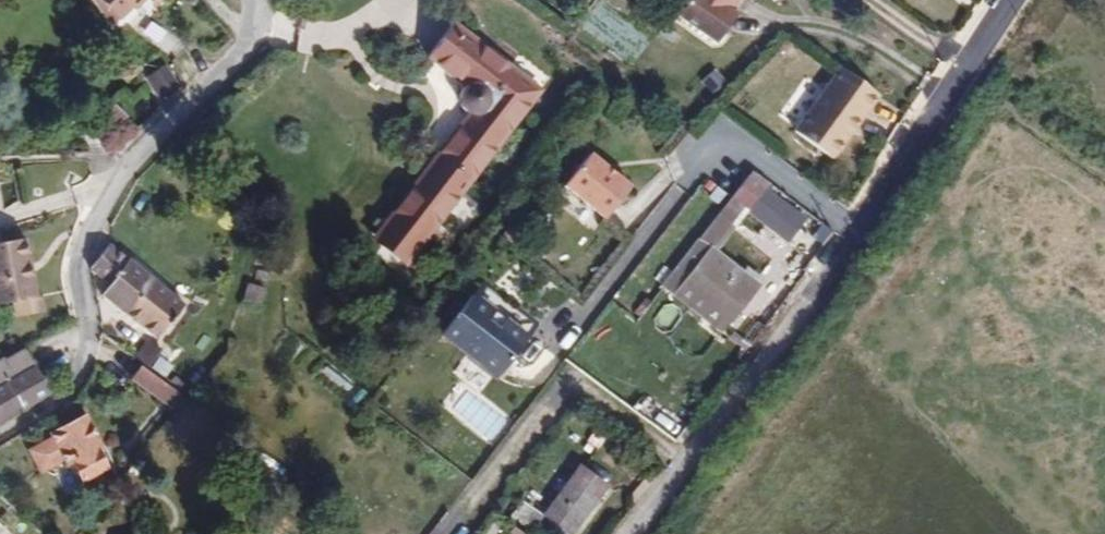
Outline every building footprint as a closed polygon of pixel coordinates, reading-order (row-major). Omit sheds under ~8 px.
[(116,23),(142,0),(95,0),(116,23)] [(670,1),(711,28),(729,1),(727,0),(670,0),(670,1)] [(532,83),(445,17),(420,51),(475,91),(369,235),(401,261),(532,83)] [(145,75),(158,92),(175,78),(162,61),(145,75)] [(847,125),(871,90),(832,64),(787,129),(825,157),(839,136),(837,134),(844,123),(847,125)] [(105,139),(118,149),(136,127),(124,117),(105,139)] [(625,183),(584,150),(558,183),(599,215),(625,183)] [(736,194),(742,169),(723,195),(732,202),(736,194)] [(758,181),(742,169),(736,194),(732,202),(740,208),(753,188),(758,181)] [(793,220),(753,188),(740,208),(737,212),(777,241),(793,220)] [(707,217),(657,285),(692,308),(699,299),(725,318),(748,285),(744,281),(729,272),(704,254),(724,228),(707,217)] [(813,245),(825,229),(813,221),(803,237),(813,245)] [(40,295),(28,233),(0,238),(0,302),(21,299),(40,295)] [(110,244),(92,265),(109,279),(100,291),(158,337),(184,304),(110,244)] [(733,266),(729,272),(744,281),(747,276),(733,266)] [(244,280),(240,297),(258,301),(262,284),(244,280)] [(45,293),(40,295),(21,299),(22,311),(49,305),(45,293)] [(486,311),(463,294),(433,334),(490,377),(520,337),(496,319),(488,328),(479,320),(486,311)] [(699,299),(692,308),(718,326),(725,318),(699,299)] [(125,365),(145,375),(156,353),(136,342),(125,365)] [(47,392),(22,346),(0,358),(0,420),(47,392)] [(180,397),(132,372),(125,385),(173,411),(180,397)] [(88,414),(62,425),(70,442),(58,448),(65,464),(70,463),(79,483),(104,472),(100,462),(98,458),(95,452),(103,448),(88,414)] [(70,442),(62,425),(50,430),(58,448),(70,442)] [(104,448),(103,448),(95,452),(98,458),(107,454),(104,448)] [(107,454),(98,458),(100,462),(109,458),(107,454)] [(100,462),(104,472),(113,467),(109,458),(100,462)] [(583,501),(556,479),(531,512),(558,532),(583,501)] [(530,515),(509,500),(502,511),(521,525),(530,515)]
